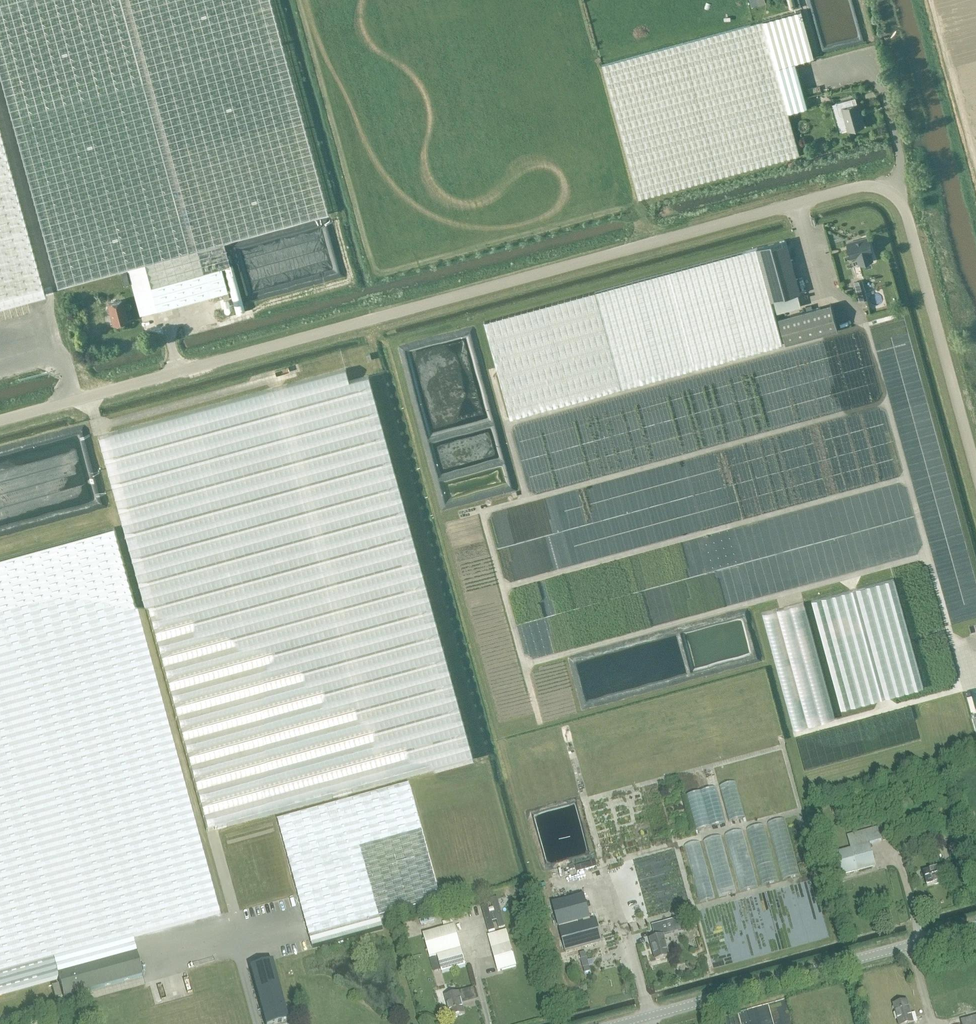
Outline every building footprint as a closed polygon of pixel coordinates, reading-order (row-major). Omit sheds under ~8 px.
[(281,44),(269,0),(14,0),(0,4),(0,76),(57,287),(135,266),(141,289),(151,287),(157,310),(227,291),(221,268),(230,265),(223,242),(327,214),(281,44)] [(801,10),(602,65),(639,199),(800,154),(776,68),(814,57),(801,10)] [(830,64),(842,61),(840,56),(829,59),(830,64)] [(839,114),(841,116),(844,115),(848,131),(864,126),(860,113),(861,112),(858,103),(854,105),(852,98),(836,103),(839,114)] [(0,131),(0,307),(45,295),(0,131)] [(868,237),(847,243),(851,258),(857,257),(859,264),(873,260),(871,253),(872,252),(868,237)] [(786,240),(595,292),(622,388),(783,344),(771,301),(800,293),(786,240)] [(859,296),(865,294),(859,276),(853,278),(859,296)] [(151,287),(141,289),(147,312),(157,310),(151,287)] [(595,292),(484,322),(510,418),(622,388),(595,292)] [(798,294),(774,301),(777,313),(801,306),(798,294)] [(107,306),(106,308),(107,312),(109,313),(110,313),(114,325),(127,322),(121,300),(108,304),(109,305),(107,306)] [(831,304),(779,318),(786,344),(838,329),(831,304)] [(473,759),(368,376),(349,381),(345,369),(99,436),(206,829),(473,759)] [(0,558),(0,995),(58,979),(64,998),(143,976),(132,938),(219,914),(218,911),(199,841),(113,527),(0,558)] [(923,686),(894,578),(812,600),(841,708),(923,686)] [(804,602),(762,613),(794,729),(835,718),(804,602)] [(278,821),(313,948),(383,929),(380,918),(440,901),(409,785),(278,821)] [(724,824),(716,786),(686,792),(694,830),(724,824)] [(832,855),(838,877),(875,867),(866,831),(847,836),(851,849),(832,855)] [(948,847),(951,860),(962,857),(959,844),(948,847)] [(947,875),(953,873),(951,866),(945,867),(923,872),(927,886),(948,880),(947,875)] [(485,900),(478,902),(485,928),(492,926),(490,918),(494,917),(497,925),(504,923),(495,893),(488,895),(492,909),(488,910),(485,900)] [(572,898),(551,904),(557,925),(558,927),(558,928),(584,921),(590,919),(584,895),(572,898)] [(565,952),(602,942),(596,919),(559,929),(565,952)] [(442,972),(465,966),(454,925),(423,934),(429,957),(437,955),(442,972)] [(516,966),(510,944),(506,929),(487,934),(498,971),(516,966)] [(655,961),(669,957),(663,936),(661,930),(654,932),(655,938),(650,939),(655,961)] [(250,967),(265,1023),(277,1023),(288,1021),(272,961),(250,967)] [(58,986),(52,988),(55,1001),(62,999),(58,986)] [(459,993),(445,996),(451,1018),(464,1014),(462,1004),(461,1001),(476,997),(473,989),(464,991),(463,991),(459,993)] [(913,1023),(907,1001),(893,1005),(899,1023),(913,1023)]
